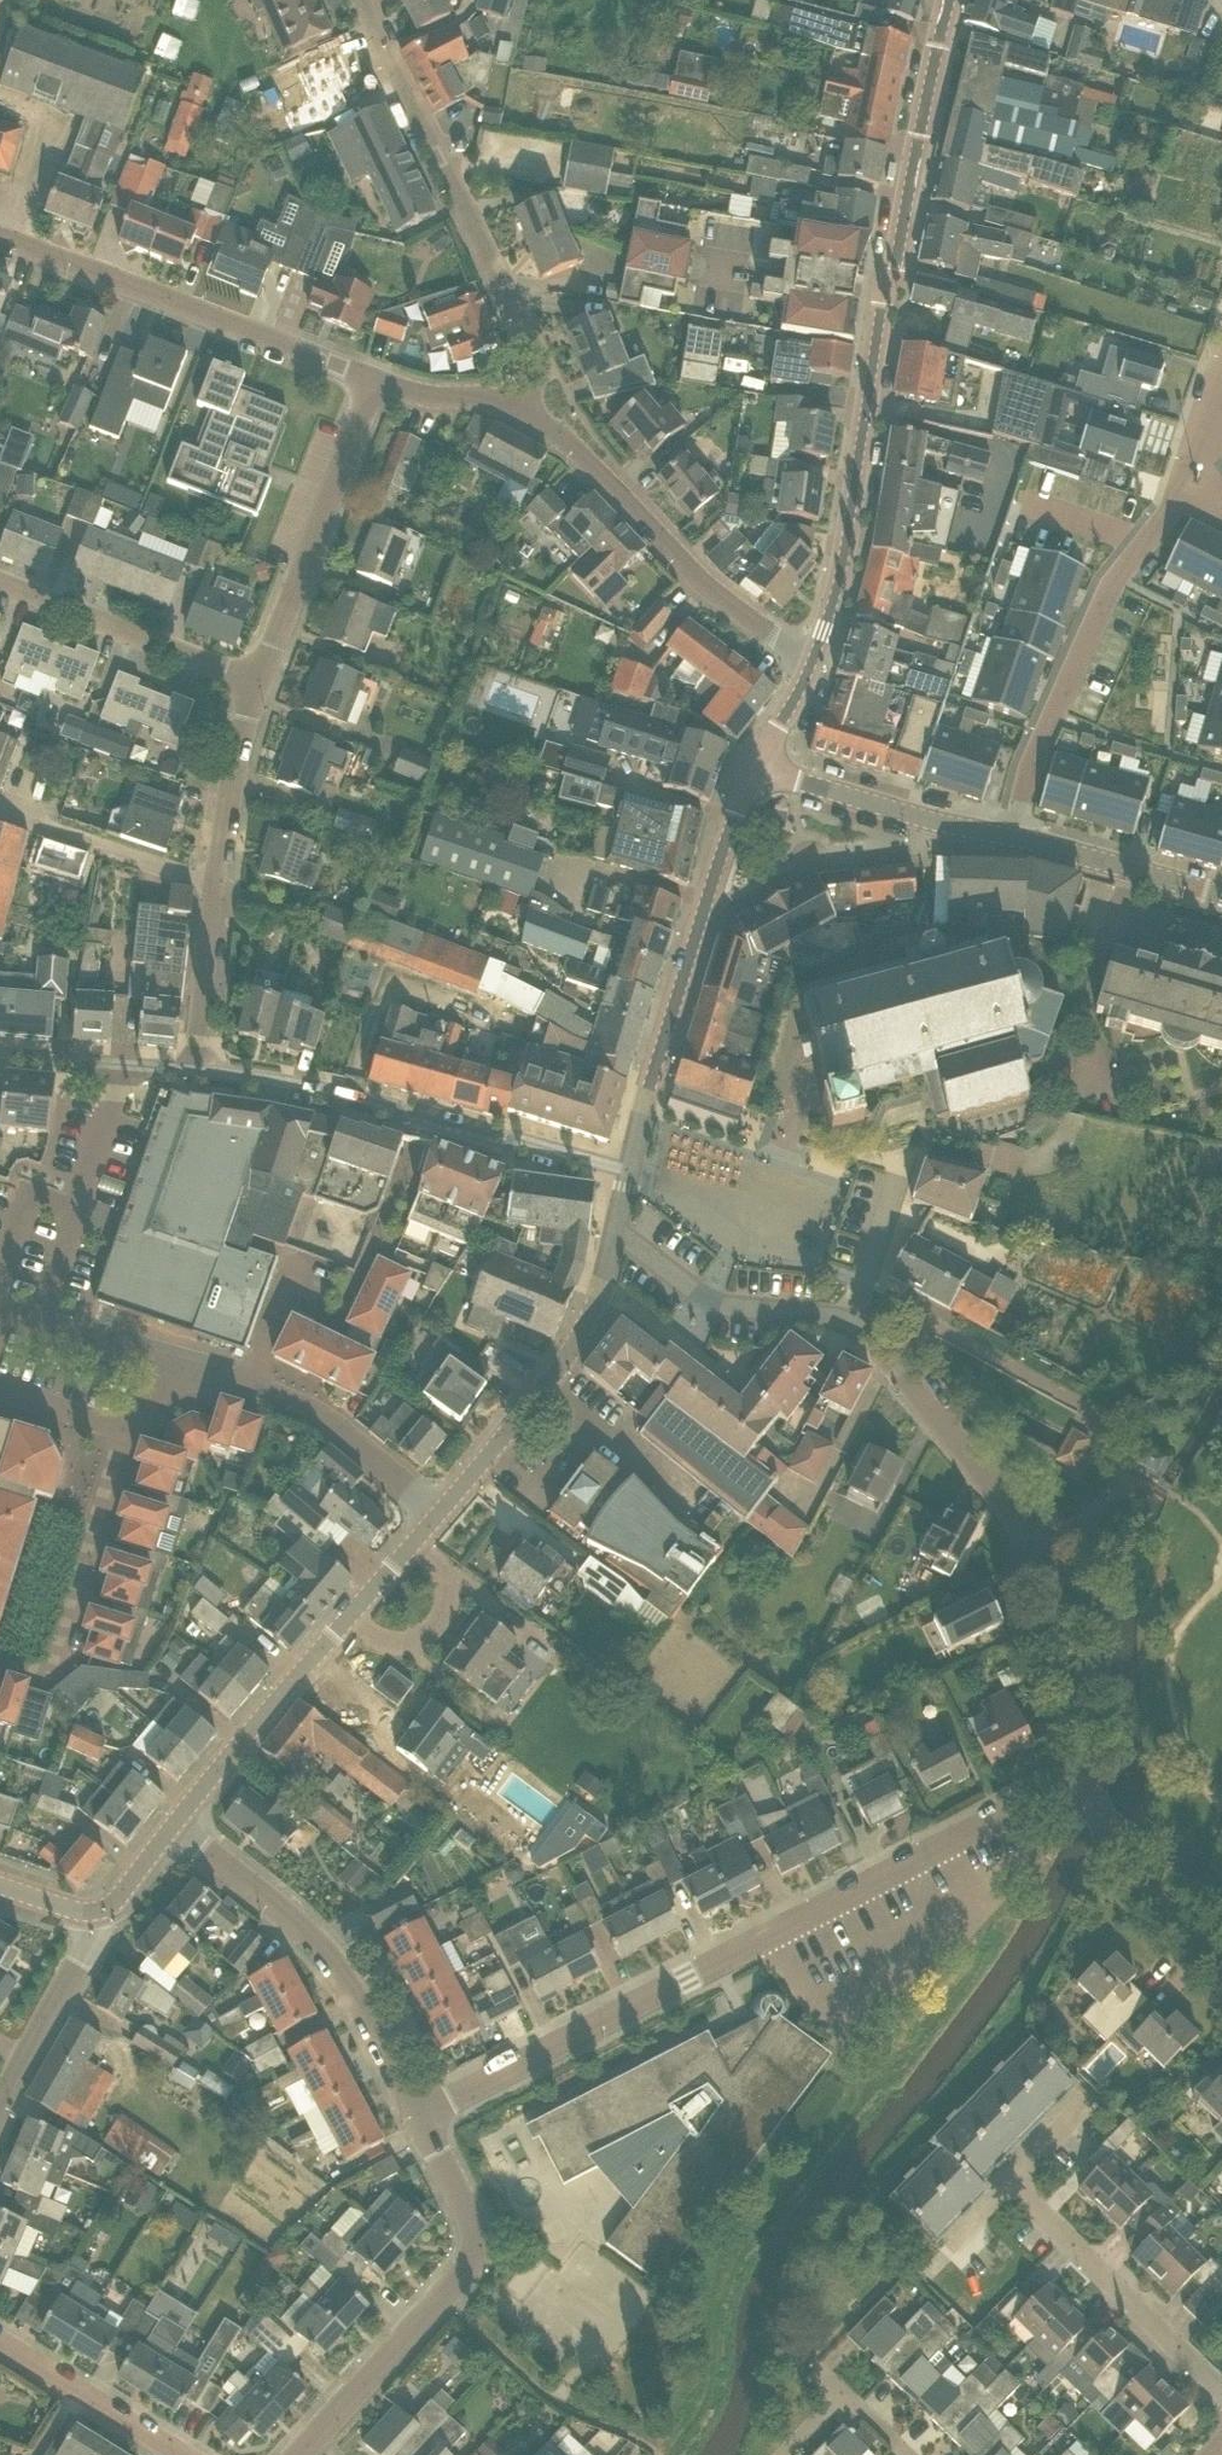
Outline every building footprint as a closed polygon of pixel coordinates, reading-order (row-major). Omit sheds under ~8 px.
[(331,32),(317,0),(253,0),(259,13),(274,6),(294,49),(331,32)] [(454,14),(447,0),(410,0),(405,2),(418,31),(454,14)] [(478,8),(502,16),(507,0),(480,0),(478,8)] [(884,12),(915,21),(921,0),(888,0),(884,12)] [(1033,43),(1040,19),(1010,10),(1013,0),(973,0),(964,24),(1002,34),(1033,43)] [(1076,0),(1054,0),(1051,10),(1075,17),(1079,1),(1076,0)] [(1079,1),(1128,15),(1196,37),(1207,0),(1076,0),(1079,1)] [(864,55),(863,60),(888,65),(888,63),(905,67),(911,40),(869,32),(830,20),(773,3),(766,26),(829,48),(864,55)] [(880,25),(884,12),(858,5),(854,18),(880,25)] [(1107,47),(1093,43),(1096,30),(1074,24),(1066,60),(1102,69),(1107,47)] [(147,74),(23,27),(1,86),(84,117),(125,133),(147,74)] [(402,55),(418,86),(470,58),(455,28),(428,42),(428,41),(402,55)] [(1050,60),(971,38),(964,66),(1003,76),(1005,67),(1046,79),(1050,60)] [(1192,38),(1187,60),(1211,66),(1216,44),(1192,38)] [(512,43),(500,41),(496,60),(508,62),(512,43)] [(349,68),(341,53),(297,73),(311,102),(293,110),(284,114),(293,135),(349,109),(340,91),(356,84),(349,68)] [(470,58),(418,86),(433,115),(466,97),(462,91),(474,85),(474,67),(470,58)] [(899,95),(905,67),(888,63),(888,65),(863,60),(859,76),(845,73),(842,85),(899,95)] [(967,93),(965,100),(984,105),(986,98),(1075,120),(1078,106),(1081,100),(1083,92),(1047,83),(1044,89),(1002,79),(1003,76),(964,66),(958,91),(967,93)] [(713,82),(674,73),(669,95),(708,104),(713,82)] [(214,82),(194,74),(188,93),(183,92),(172,121),(178,123),(173,136),(189,142),(204,99),(207,100),(214,82)] [(845,140),(887,149),(899,95),(842,85),(826,82),(823,93),(818,117),(849,125),(845,140)] [(282,93),(290,109),(303,103),(295,87),(282,93)] [(941,160),(942,160),(1023,181),(1078,195),(1083,176),(985,151),(988,142),(1072,164),(1072,162),(1112,172),(1116,159),(1088,151),(1074,147),(1079,127),(1080,124),(1074,123),(1075,120),(986,98),(984,105),(965,100),(956,98),(941,160)] [(396,234),(436,214),(384,107),(342,129),(329,136),(351,183),(367,175),(396,234)] [(60,180),(59,179),(46,215),(74,226),(73,229),(75,234),(82,236),(87,234),(88,231),(91,232),(104,196),(97,194),(105,173),(88,166),(92,154),(114,161),(121,141),(122,141),(125,133),(84,117),(60,180)] [(9,171),(16,148),(21,131),(0,125),(0,168),(9,171)] [(1093,132),(1090,131),(1079,127),(1074,147),(1088,151),(1093,132)] [(464,139),(456,138),(452,145),(456,152),(464,152),(467,146),(464,139)] [(887,149),(845,140),(845,142),(847,142),(842,162),(827,158),(823,176),(879,187),(886,151),(887,151),(887,149)] [(615,150),(572,142),(567,165),(611,173),(615,150)] [(750,157),(772,161),(775,148),(748,143),(745,156),(750,157)] [(236,151),(227,172),(236,176),(245,154),(236,151)] [(772,161),(750,157),(746,174),(783,181),(808,186),(811,170),(772,161)] [(1019,194),(1023,181),(942,160),(931,202),(969,213),(977,182),(982,183),(982,185),(1019,194)] [(120,243),(150,255),(164,219),(140,209),(147,190),(139,186),(146,171),(128,164),(111,206),(128,212),(123,226),(126,227),(120,243)] [(611,173),(567,165),(563,189),(606,196),(611,173)] [(1149,169),(1125,172),(1127,193),(1151,191),(1149,169)] [(235,190),(217,183),(206,210),(224,217),(235,190)] [(780,201),(779,207),(873,221),(876,200),(817,191),(816,196),(788,191),(786,202),(780,201)] [(553,201),(517,214),(530,246),(565,233),(553,201)] [(688,229),(665,224),(658,223),(661,205),(640,201),(629,252),(689,265),(693,246),(685,245),(688,229)] [(797,227),(870,238),(873,221),(779,207),(777,223),(797,227)] [(164,219),(150,255),(179,267),(186,251),(189,252),(194,238),(201,241),(211,217),(194,210),(187,228),(164,219)] [(1004,228),(1007,229),(1031,236),(1035,220),(1008,212),(1004,228)] [(1031,236),(1007,229),(1006,235),(966,227),(966,226),(928,218),(919,263),(956,272),(955,276),(976,281),(981,257),(1011,263),(1011,261),(1024,265),(1031,236)] [(332,231),(316,225),(309,241),(295,272),(314,279),(332,231)] [(257,298),(271,263),(273,257),(251,248),(255,238),(227,227),(216,253),(222,255),(214,274),(243,285),(241,292),(257,298)] [(855,289),(857,276),(858,274),(851,273),(854,257),(863,258),(863,257),(870,239),(870,238),(797,227),(793,253),(758,247),(755,261),(804,269),(802,281),(801,293),(752,285),(750,299),(792,306),(787,333),(859,345),(859,344),(858,344),(858,324),(859,323),(850,321),(853,305),(858,306),(859,304),(853,303),(855,289)] [(530,246),(543,279),(577,266),(565,233),(530,246)] [(280,266),(295,272),(309,241),(293,234),(280,266)] [(644,291),(651,292),(675,297),(678,281),(685,283),(689,265),(629,252),(619,303),(641,307),(644,291)] [(912,302),(951,314),(940,350),(963,358),(973,327),(1025,340),(1031,317),(976,303),(978,294),(918,278),(912,302)] [(11,284),(0,280),(0,313),(11,284)] [(321,280),(309,307),(325,313),(323,319),(357,333),(373,294),(339,280),(336,286),(321,280)] [(422,303),(425,314),(430,329),(425,331),(432,351),(448,345),(454,363),(498,347),(475,283),(422,303)] [(1037,293),(1006,285),(1003,297),(1033,306),(1037,293)] [(1211,307),(1215,294),(1201,289),(1197,302),(1211,307)] [(91,361),(107,322),(77,310),(72,321),(41,309),(37,317),(15,309),(8,327),(3,338),(54,360),(60,347),(91,361)] [(410,320),(382,310),(374,331),(403,341),(410,320)] [(566,329),(594,400),(656,388),(644,359),(626,366),(609,321),(591,327),(588,321),(566,329)] [(3,338),(8,327),(0,324),(0,346),(3,338)] [(680,382),(716,387),(724,333),(689,327),(680,382)] [(142,357),(121,348),(109,379),(132,388),(135,380),(171,394),(187,354),(149,339),(142,357)] [(776,346),(770,381),(808,387),(810,373),(811,373),(810,383),(830,386),(830,384),(828,384),(830,376),(849,379),(850,379),(855,351),(812,344),(811,352),(776,346)] [(955,413),(964,360),(948,355),(904,346),(895,397),(924,402),(923,407),(955,413)] [(1164,364),(1127,353),(1123,364),(1112,361),(1106,381),(1080,373),(1074,393),(1129,409),(1134,411),(1135,409),(1130,407),(1136,385),(1156,391),(1164,364)] [(214,365),(200,404),(214,411),(199,452),(183,446),(169,481),(257,516),(272,480),(262,476),(287,410),(239,391),(244,376),(230,371),(231,369),(226,367),(226,369),(214,365)] [(1068,376),(1064,390),(1074,393),(1078,379),(1068,376)] [(1032,380),(1021,443),(1031,446),(1037,448),(1042,416),(1047,385),(1032,380)] [(1124,425),(1129,409),(1074,393),(1064,390),(1047,385),(1042,416),(1061,422),(1067,402),(1090,409),(1083,432),(1139,449),(1144,431),(1124,425)] [(67,405),(60,422),(77,430),(93,394),(75,388),(67,405)] [(650,392),(612,424),(635,452),(645,444),(653,453),(683,429),(667,410),(666,411),(650,392)] [(790,453),(829,459),(834,422),(814,419),(816,404),(781,399),(777,422),(794,425),(790,453)] [(515,511),(531,482),(548,453),(477,415),(462,440),(480,450),(478,455),(513,472),(497,501),(515,511)] [(1133,468),(1139,449),(1083,432),(1078,448),(1055,441),(1061,422),(1042,416),(1037,448),(1084,462),(1079,479),(1079,480),(1104,488),(1105,487),(1112,462),(1133,468)] [(927,438),(891,431),(885,470),(886,469),(921,475),(925,451),(935,455),(933,467),(945,473),(982,486),(991,458),(954,446),(954,447),(927,438)] [(386,474),(405,481),(420,442),(401,434),(386,474)] [(1028,461),(1037,464),(1079,479),(1084,462),(1031,446),(1026,461),(1028,461)] [(21,471),(26,460),(5,452),(6,448),(5,447),(0,459),(0,463),(21,471)] [(659,480),(690,517),(718,493),(687,456),(659,480)] [(779,514),(819,521),(825,485),(806,482),(809,466),(781,462),(777,479),(784,480),(779,514)] [(2,514),(18,470),(0,464),(0,513),(2,514)] [(938,480),(921,475),(886,469),(874,549),(917,563),(938,568),(943,552),(946,553),(961,495),(936,489),(938,480)] [(17,495),(34,496),(35,477),(18,475),(17,495)] [(78,489),(67,515),(80,521),(91,494),(78,489)] [(143,496),(126,489),(119,505),(137,512),(143,496)] [(593,546),(595,548),(619,521),(593,494),(577,509),(574,505),(569,505),(565,509),(547,490),(528,509),(547,529),(549,526),(580,558),(593,546)] [(727,513),(748,516),(751,496),(730,492),(727,513)] [(104,499),(91,494),(80,521),(94,526),(104,499)] [(135,536),(146,521),(133,512),(122,526),(135,536)] [(49,567),(62,532),(14,515),(0,551),(0,554),(19,562),(22,556),(49,567)] [(726,515),(719,522),(710,530),(722,543),(738,528),(726,515)] [(619,521),(595,548),(598,551),(574,574),(597,597),(646,549),(619,521)] [(1194,586),(1220,536),(1190,521),(1165,571),(1194,586)] [(762,555),(768,561),(769,559),(795,581),(795,580),(814,558),(810,555),(813,530),(785,527),(762,555)] [(409,542),(374,528),(357,573),(391,586),(409,542)] [(89,530),(74,570),(95,578),(96,573),(123,584),(137,549),(89,530)] [(724,541),(735,554),(748,542),(737,530),(724,541)] [(194,535),(184,562),(197,568),(208,541),(194,535)] [(1220,536),(1194,586),(1221,601),(1221,537),(1220,536)] [(208,541),(197,568),(211,573),(222,546),(208,541)] [(137,549),(123,584),(150,594),(148,599),(169,607),(184,567),(137,549)] [(952,645),(963,648),(972,620),(932,608),(929,619),(911,612),(915,599),(909,598),(917,563),(874,549),(873,549),(856,617),(887,623),(904,630),(923,637),(952,645)] [(1074,600),(1085,568),(1032,550),(1021,581),(1074,600)] [(768,561),(750,582),(782,608),(801,585),(795,580),(795,581),(769,559),(768,561)] [(1008,577),(1012,565),(1002,562),(998,574),(1008,577)] [(1004,589),(1008,577),(998,574),(994,586),(1004,589)] [(1064,629),(1074,600),(1021,581),(1011,611),(1064,629)] [(202,588),(189,622),(216,632),(214,638),(235,646),(250,606),(202,588)] [(1184,608),(1188,599),(1177,593),(1172,602),(1184,608)] [(337,605),(324,638),(358,652),(376,608),(345,594),(340,606),(337,605)] [(993,619),(998,606),(988,603),(984,615),(993,619)] [(673,617),(658,604),(634,630),(649,643),(673,617)] [(1212,623),(1217,613),(1205,608),(1200,617),(1212,623)] [(1053,661),(1064,629),(1011,611),(1000,642),(1047,659),(1053,661)] [(1217,613),(1212,623),(1221,628),(1221,616),(1217,613)] [(715,643),(689,623),(671,648),(686,660),(671,679),(697,686),(707,673),(728,688),(719,703),(709,719),(707,720),(735,742),(776,690),(715,643)] [(47,677),(59,647),(43,640),(45,634),(24,625),(6,672),(7,672),(3,683),(15,688),(20,677),(31,682),(35,673),(47,677)] [(847,651),(908,669),(911,656),(891,651),(894,641),(853,628),(847,650),(847,651)] [(1191,653),(1192,640),(1181,639),(1180,652),(1191,653)] [(1036,689),(1047,659),(1000,642),(993,640),(983,671),(1036,689)] [(945,663),(957,667),(963,648),(952,645),(945,663)] [(76,653),(59,647),(47,677),(59,682),(56,691),(81,701),(100,655),(78,647),(76,653)] [(844,649),(837,674),(915,697),(943,705),(957,667),(945,663),(935,661),(931,676),(908,669),(847,651),(847,650),(844,649)] [(975,655),(965,652),(961,664),(971,667),(975,655)] [(908,669),(931,676),(935,661),(936,660),(912,653),(911,656),(908,669)] [(657,673),(655,673),(621,659),(611,689),(645,700),(657,673)] [(358,678),(322,664),(304,709),(351,727),(363,696),(353,692),(358,678)] [(967,679),(971,667),(961,664),(957,676),(967,679)] [(1025,721),(1036,689),(983,671),(972,702),(1025,721)] [(140,681),(119,673),(101,718),(127,728),(130,720),(142,725),(154,694),(138,688),(140,681)] [(829,713),(894,732),(904,734),(915,697),(837,674),(836,676),(840,677),(829,713)] [(1217,686),(1208,717),(1221,721),(1221,687),(1217,686)] [(171,700),(154,694),(142,725),(154,730),(151,739),(177,749),(195,703),(173,694),(171,700)] [(915,697),(904,734),(894,732),(884,766),(919,777),(937,726),(943,705),(915,697)] [(1186,711),(1187,698),(1177,697),(1176,710),(1186,711)] [(709,803),(728,746),(686,733),(683,731),(689,714),(657,703),(650,720),(612,707),(600,745),(670,767),(664,787),(709,803)] [(975,723),(978,714),(966,709),(963,719),(975,723)] [(1185,723),(1186,711),(1176,710),(1175,722),(1185,723)] [(894,732),(829,713),(823,712),(809,751),(881,773),(884,766),(894,732)] [(975,723),(987,727),(990,718),(978,714),(975,723)] [(80,741),(87,722),(87,721),(72,715),(65,735),(80,741)] [(1208,717),(1198,749),(1221,755),(1221,721),(1208,717)] [(106,752),(113,732),(87,722),(80,741),(79,742),(106,752)] [(952,791),(970,738),(937,726),(919,777),(917,783),(919,784),(920,780),(952,791)] [(278,782),(314,796),(316,797),(328,768),(325,767),(333,748),(295,733),(288,752),(290,753),(278,782)] [(1079,744),(1092,748),(1095,738),(1082,734),(1079,744)] [(19,743),(0,735),(0,790),(19,743)] [(983,802),(1001,749),(970,738),(952,791),(983,802)] [(1122,757),(1125,747),(1113,743),(1110,753),(1122,757)] [(393,773),(426,786),(436,759),(403,747),(393,773)] [(565,777),(580,781),(601,787),(610,758),(571,747),(562,777),(565,777)] [(1122,757),(1135,761),(1137,751),(1125,747),(1122,757)] [(377,760),(364,754),(354,777),(367,783),(377,760)] [(1071,818),(1087,764),(1055,754),(1039,808),(1071,818)] [(164,763),(160,773),(176,778),(181,762),(172,758),(164,763)] [(1102,827),(1118,773),(1087,764),(1071,818),(1102,827)] [(1212,783),(1215,773),(1203,770),(1200,780),(1212,783)] [(1150,782),(1118,773),(1102,827),(1134,836),(1150,782)] [(1221,786),(1221,775),(1215,773),(1212,783),(1221,786)] [(601,787),(580,781),(565,777),(559,800),(595,810),(597,804),(618,810),(613,832),(694,853),(703,816),(667,806),(601,787)] [(177,819),(183,801),(137,787),(121,837),(166,852),(167,851),(160,849),(169,820),(180,824),(181,820),(177,819)] [(1189,861),(1205,807),(1173,798),(1157,852),(1189,861)] [(1221,868),(1221,812),(1205,807),(1189,861),(1221,871),(1221,868)] [(359,816),(341,811),(335,828),(353,834),(359,816)] [(534,897),(536,892),(546,859),(532,854),(533,850),(519,842),(514,839),(438,814),(437,817),(422,813),(408,857),(422,861),(534,897)] [(595,855),(605,858),(613,829),(602,826),(595,855)] [(1,941),(14,892),(29,834),(0,827),(0,942),(1,942),(1,941)] [(686,886),(694,853),(613,832),(605,863),(651,874),(651,877),(686,886)] [(307,866),(314,846),(299,841),(276,833),(261,875),(312,892),(319,870),(307,866)] [(36,867),(82,883),(91,855),(45,840),(36,867)] [(1047,867),(1027,861),(951,858),(947,915),(1024,919),(1029,919),(1028,936),(1064,943),(1075,905),(1080,886),(1045,876),(1047,867)] [(913,867),(853,873),(857,907),(858,907),(887,904),(889,926),(917,923),(925,900),(915,901),(913,867)] [(859,918),(858,907),(857,907),(853,873),(817,877),(737,921),(719,938),(785,963),(806,969),(833,955),(799,945),(799,939),(837,921),(836,920),(859,918)] [(587,910),(604,915),(611,890),(594,886),(587,910)] [(177,1049),(194,890),(172,888),(170,910),(140,907),(134,965),(132,964),(128,997),(144,998),(138,1045),(177,1049)] [(672,934),(682,901),(638,888),(632,910),(622,907),(619,917),(636,922),(672,934)] [(525,944),(568,960),(584,966),(591,943),(594,933),(571,924),(574,915),(547,896),(536,892),(534,897),(525,944)] [(349,946),(360,916),(330,905),(319,935),(349,946)] [(411,970),(424,934),(422,933),(362,911),(360,916),(349,946),(366,954),(411,970)] [(663,965),(672,934),(636,922),(629,944),(629,946),(616,942),(617,938),(606,936),(603,946),(614,950),(663,965)] [(73,1040),(111,1043),(116,990),(97,988),(103,946),(111,947),(114,933),(98,930),(89,929),(78,999),(73,1040)] [(603,946),(606,936),(594,933),(591,943),(603,946)] [(719,938),(704,989),(736,1000),(753,1005),(759,990),(777,996),(785,963),(719,938)] [(1062,1000),(1039,993),(1038,988),(1037,983),(1034,979),(1030,976),(1026,973),(1022,972),(1017,971),(1012,972),(1007,954),(990,958),(986,942),(945,953),(945,950),(944,946),(942,943),(939,941),(936,940),(933,939),(929,940),(926,941),(923,943),(922,946),(920,949),(905,953),(908,963),(810,990),(814,1006),(803,1008),(810,1039),(801,1041),(805,1059),(816,1056),(824,1086),(826,1086),(830,1103),(822,1105),(830,1138),(863,1129),(854,1095),(926,1076),(937,1119),(947,1116),(948,1117),(1029,1095),(1025,1080),(1027,1078),(1029,1076),(1029,1073),(1029,1070),(1028,1068),(1039,1065),(1062,1000)] [(14,944),(2,943),(1,953),(13,953),(14,944)] [(612,982),(653,995),(663,965),(614,950),(607,975),(613,977),(612,982)] [(1159,1031),(1221,1050),(1221,968),(1167,952),(1163,967),(1114,953),(1097,1012),(1159,1031)] [(39,977),(0,974),(0,1035),(52,1039),(55,998),(66,999),(69,960),(40,959),(39,977)] [(630,1070),(644,1025),(653,995),(612,982),(613,977),(607,975),(584,966),(568,960),(564,970),(569,980),(564,993),(583,1003),(589,987),(609,993),(597,1029),(575,1016),(579,1009),(546,992),(545,993),(533,1017),(550,1026),(576,1038),(591,1047),(589,1055),(588,1055),(605,1061),(601,1076),(624,1084),(625,1082),(626,1083),(626,1084),(630,1070)] [(533,1017),(545,993),(521,981),(509,1006),(533,1017)] [(733,1061),(735,1056),(752,1056),(765,1017),(734,1006),(736,1000),(704,989),(675,1084),(746,1108),(756,1069),(733,1061)] [(239,1036),(269,1043),(280,1003),(281,999),(251,991),(239,1036)] [(301,1047),(314,1050),(316,1051),(322,1027),(325,1015),(311,1011),(280,1003),(269,1043),(267,1048),(298,1056),(301,1047)] [(379,1044),(369,1083),(401,1091),(406,1069),(401,1068),(406,1050),(401,1048),(410,1011),(390,1005),(380,1044),(379,1044)] [(401,1091),(427,1098),(443,1037),(424,1032),(428,1015),(410,1011),(401,1048),(406,1050),(401,1068),(406,1069),(401,1091)] [(450,1104),(461,1063),(453,1060),(462,1027),(448,1023),(445,1038),(443,1037),(427,1098),(450,1104)] [(608,1144),(626,1084),(626,1083),(625,1082),(624,1084),(601,1076),(605,1061),(588,1055),(585,1066),(556,1056),(559,1044),(589,1055),(591,1047),(576,1038),(550,1026),(542,1052),(529,1048),(527,1047),(527,1048),(508,1113),(608,1144)] [(508,1113),(527,1048),(527,1047),(528,1044),(514,1040),(504,1078),(492,1075),(482,1112),(507,1120),(508,1113)] [(465,1049),(461,1063),(450,1104),(482,1112),(492,1075),(492,1073),(475,1069),(479,1053),(465,1049)] [(0,1128),(5,1128),(48,1133),(55,1079),(6,1074),(0,1128)] [(191,1097),(190,1099),(172,1092),(171,1094),(173,1095),(168,1111),(161,1108),(95,1301),(193,1335),(194,1334),(245,1351),(278,1260),(249,1250),(247,1256),(224,1248),(273,1107),(190,1095),(190,1096),(191,1097)] [(733,1137),(744,1108),(731,1103),(726,1114),(674,1095),(667,1112),(733,1137)] [(302,1194),(313,1197),(341,1122),(312,1116),(273,1107),(224,1248),(247,1256),(249,1250),(254,1236),(284,1247),(302,1194)] [(341,1122),(313,1197),(363,1216),(376,1209),(403,1138),(382,1131),(381,1134),(361,1127),(361,1129),(341,1122)] [(735,1181),(742,1161),(668,1135),(661,1154),(735,1181)] [(434,1144),(433,1146),(423,1181),(419,1195),(408,1222),(468,1246),(484,1221),(503,1175),(505,1172),(434,1144)] [(970,1162),(989,1168),(994,1151),(975,1146),(970,1162)] [(913,1202),(968,1224),(984,1177),(962,1170),(948,1167),(926,1161),(913,1202)] [(513,1224),(531,1227),(538,1177),(513,1174),(513,1176),(503,1175),(484,1221),(503,1223),(513,1224)] [(564,1244),(556,1280),(575,1288),(585,1266),(589,1235),(596,1185),(538,1177),(531,1227),(544,1229),(543,1240),(564,1244)] [(950,1309),(970,1271),(972,1269),(912,1236),(890,1276),(950,1309)] [(494,1253),(509,1260),(516,1244),(501,1238),(494,1253)] [(490,1332),(491,1331),(498,1314),(554,1339),(575,1288),(556,1280),(509,1260),(494,1253),(472,1303),(475,1305),(468,1322),(490,1332)] [(352,1324),(380,1337),(409,1275),(379,1260),(349,1322),(352,1324)] [(439,1293),(452,1271),(443,1267),(433,1263),(424,1287),(439,1293)] [(992,1283),(970,1271),(950,1309),(990,1330),(1000,1311),(1005,1314),(1021,1286),(1015,1283),(997,1273),(992,1283)] [(380,1337),(352,1324),(342,1343),(293,1320),(275,1357),(336,1387),(336,1394),(340,1398),(346,1399),(351,1394),(355,1396),(374,1359),(372,1358),(382,1337),(380,1337)] [(616,1396),(634,1372),(651,1385),(656,1379),(664,1385),(640,1414),(650,1422),(640,1434),(746,1521),(746,1520),(767,1493),(778,1479),(777,1479),(786,1468),(757,1443),(778,1416),(785,1421),(808,1393),(801,1387),(809,1376),(816,1382),(826,1370),(819,1365),(822,1360),(790,1336),(740,1401),(666,1344),(661,1344),(657,1349),(622,1321),(584,1371),(616,1396)] [(451,1359),(460,1346),(442,1334),(434,1347),(451,1359)] [(455,1362),(450,1358),(424,1396),(460,1422),(467,1413),(471,1416),(484,1397),(480,1394),(486,1385),(481,1382),(490,1369),(464,1350),(455,1362)] [(833,1375),(826,1370),(816,1382),(825,1389),(807,1425),(818,1430),(825,1417),(824,1416),(830,1406),(850,1416),(872,1374),(842,1358),(833,1375)] [(192,1415),(181,1421),(198,1451),(208,1454),(210,1446),(228,1451),(230,1447),(252,1454),(261,1422),(239,1415),(242,1407),(222,1401),(216,1422),(192,1415)] [(399,1450),(422,1468),(446,1439),(405,1404),(389,1423),(393,1426),(387,1433),(377,1425),(371,1432),(385,1444),(388,1440),(400,1450),(399,1450)] [(138,1488),(151,1492),(170,1497),(176,1475),(181,1476),(187,1457),(195,1460),(198,1451),(181,1421),(171,1426),(163,1450),(143,1444),(137,1463),(144,1465),(138,1488)] [(51,1445),(48,1439),(16,1430),(0,1425),(0,1620),(35,1507),(18,1502),(22,1490),(52,1499),(62,1467),(51,1445)] [(1093,1438),(1073,1427),(1055,1460),(1075,1471),(1093,1438)] [(834,1447),(808,1432),(788,1469),(815,1483),(834,1447)] [(1119,1461),(1158,1483),(1172,1458),(1133,1437),(1119,1461)] [(364,1476),(329,1446),(314,1463),(327,1474),(309,1496),(296,1485),(281,1503),(316,1533),(328,1519),(335,1526),(338,1523),(368,1548),(388,1524),(373,1512),(375,1509),(353,1490),(364,1476)] [(858,1473),(846,1498),(860,1505),(866,1494),(883,1503),(902,1466),(863,1446),(851,1469),(858,1473)] [(700,1533),(702,1530),(701,1529),(702,1528),(662,1499),(661,1493),(646,1495),(633,1482),(626,1488),(614,1480),(619,1473),(594,1455),(583,1469),(582,1468),(560,1498),(561,1499),(550,1514),(575,1533),(580,1526),(592,1535),(588,1544),(610,1555),(606,1561),(652,1595),(646,1604),(670,1622),(724,1551),(700,1533)] [(121,1544),(133,1547),(152,1553),(153,1552),(159,1531),(163,1532),(169,1514),(177,1517),(182,1501),(170,1497),(151,1492),(146,1506),(126,1500),(120,1519),(127,1521),(121,1544)] [(809,1529),(767,1493),(746,1520),(793,1559),(809,1529)] [(714,1512),(702,1528),(701,1529),(702,1530),(711,1536),(724,1519),(714,1512)] [(950,1579),(978,1527),(975,1525),(974,1522),(973,1519),(971,1517),(968,1516),(965,1515),(963,1516),(960,1517),(957,1515),(953,1522),(945,1518),(942,1522),(938,1520),(919,1556),(934,1563),(931,1569),(950,1579)] [(299,1581),(290,1592),(320,1618),(353,1579),(322,1554),(320,1556),(301,1540),(280,1564),(299,1581)] [(524,1546),(499,1578),(534,1605),(546,1590),(558,1600),(578,1575),(540,1546),(535,1554),(524,1546)] [(103,1599),(116,1603),(135,1609),(142,1587),(146,1588),(152,1570),(160,1573),(166,1556),(153,1552),(152,1553),(133,1547),(129,1562),(108,1555),(102,1575),(110,1577),(103,1599)] [(625,1617),(635,1616),(644,1604),(642,1602),(623,1582),(590,1558),(581,1571),(587,1575),(581,1584),(625,1617)] [(191,1589),(204,1600),(204,1599),(214,1587),(201,1576),(191,1589)] [(242,1611),(291,1653),(320,1618),(290,1592),(282,1601),(263,1585),(242,1611)] [(933,1620),(935,1623),(924,1629),(937,1656),(948,1650),(949,1651),(1003,1625),(987,1593),(933,1620)] [(204,1599),(204,1600),(192,1613),(218,1634),(230,1620),(204,1599)] [(134,1626),(143,1629),(148,1613),(135,1609),(116,1603),(112,1618),(91,1611),(85,1631),(93,1633),(86,1655),(118,1665),(125,1643),(129,1644),(134,1626)] [(517,1639),(484,1616),(446,1666),(478,1690),(497,1666),(515,1679),(526,1665),(508,1651),(517,1639)] [(231,1658),(220,1671),(249,1697),(270,1672),(227,1637),(219,1647),(231,1658)] [(181,1680),(229,1720),(249,1697),(220,1671),(201,1656),(181,1680)] [(1025,1679),(1018,1664),(998,1675),(1005,1689),(1025,1679)] [(72,1722),(98,1690),(78,1669),(72,1674),(52,1692),(72,1722)] [(123,1671),(119,1688),(149,1690),(150,1673),(123,1671)] [(15,1728),(17,1722),(42,1700),(25,1695),(29,1684),(9,1679),(7,1686),(0,1684),(0,1724),(15,1728)] [(1035,1744),(1007,1690),(981,1704),(994,1730),(977,1739),(992,1766),(1035,1744)] [(778,1731),(795,1708),(776,1693),(758,1716),(778,1731)] [(153,1724),(166,1734),(197,1759),(217,1734),(174,1699),(165,1710),(153,1724)] [(262,1750),(304,1783),(319,1762),(314,1758),(322,1747),(395,1804),(409,1786),(370,1754),(301,1701),(262,1750)] [(432,1702),(397,1749),(428,1771),(451,1740),(483,1763),(478,1768),(497,1782),(513,1761),(432,1702)] [(67,1747),(86,1756),(98,1761),(106,1745),(74,1730),(67,1747)] [(134,1748),(177,1782),(197,1759),(166,1734),(154,1749),(141,1739),(134,1748)] [(869,1742),(878,1760),(853,1772),(863,1792),(854,1796),(870,1829),(905,1811),(900,1801),(902,1800),(900,1795),(898,1796),(893,1787),(907,1780),(893,1753),(884,1734),(869,1742)] [(908,1755),(926,1789),(949,1776),(954,1786),(969,1778),(953,1746),(929,1759),(923,1747),(908,1755)] [(145,1823),(165,1797),(122,1763),(114,1772),(115,1773),(104,1788),(103,1789),(145,1823)] [(584,1772),(575,1784),(595,1798),(603,1785),(584,1772)] [(786,1811),(787,1813),(811,1859),(841,1844),(836,1834),(838,1833),(835,1829),(833,1829),(821,1807),(833,1801),(818,1773),(805,1780),(813,1797),(786,1811)] [(126,1847),(145,1823),(103,1789),(104,1788),(102,1786),(89,1802),(82,1811),(126,1847)] [(282,1818),(290,1809),(290,1808),(272,1794),(264,1803),(249,1790),(248,1792),(243,1788),(232,1801),(237,1805),(226,1818),(245,1834),(244,1835),(254,1844),(255,1842),(274,1858),(297,1830),(282,1818)] [(41,1794),(36,1809),(73,1823),(78,1808),(41,1794)] [(748,1794),(732,1802),(755,1842),(768,1835),(748,1794)] [(0,1797),(0,1827),(8,1830),(0,1853),(1,1853),(19,1803),(0,1797)] [(707,1852),(706,1852),(730,1901),(760,1885),(755,1876),(757,1875),(755,1870),(753,1871),(742,1849),(755,1842),(732,1802),(717,1810),(732,1839),(707,1852)] [(344,1844),(357,1826),(330,1806),(317,1824),(344,1844)] [(811,1859),(787,1813),(777,1815),(781,1833),(765,1842),(774,1860),(773,1861),(775,1866),(777,1865),(782,1874),(811,1859)] [(607,1830),(596,1822),(587,1835),(598,1843),(607,1830)] [(79,1888),(106,1857),(84,1839),(67,1859),(49,1843),(40,1855),(79,1888)] [(660,1861),(673,1885),(688,1877),(669,1839),(658,1845),(653,1848),(660,1861)] [(564,1856),(546,1843),(532,1862),(541,1869),(564,1856)] [(603,1844),(582,1851),(588,1871),(609,1865),(603,1844)] [(701,1916),(730,1901),(706,1852),(707,1852),(705,1847),(690,1855),(701,1875),(685,1884),(694,1902),(692,1902),(695,1907),(696,1906),(701,1916)] [(354,1889),(369,1869),(354,1858),(339,1878),(354,1889)] [(652,1882),(625,1895),(650,1943),(680,1927),(675,1917),(677,1916),(674,1912),(672,1913),(663,1895),(660,1897),(657,1892),(673,1885),(660,1861),(645,1869),(652,1882)] [(514,1863),(507,1866),(504,1873),(507,1881),(515,1883),(522,1880),(524,1872),(521,1865),(514,1863)] [(194,1882),(168,1913),(195,1935),(210,1918),(229,1934),(239,1922),(220,1906),(220,1905),(194,1882)] [(573,1889),(580,1903),(593,1926),(607,1919),(588,1882),(573,1889)] [(368,1910),(378,1929),(417,1909),(407,1889),(368,1910)] [(611,1902),(618,1918),(604,1925),(613,1943),(612,1944),(614,1949),(616,1948),(621,1958),(650,1943),(625,1895),(611,1902)] [(564,1910),(577,1935),(593,1926),(580,1903),(564,1910)] [(466,1934),(488,1923),(482,1912),(461,1924),(466,1934)] [(188,1941),(162,1920),(137,1949),(163,1971),(176,1981),(190,1963),(200,1952),(187,1942),(188,1941)] [(385,1940),(399,1968),(438,1948),(423,1920),(385,1940)] [(488,1923),(466,1934),(472,1945),(493,1933),(488,1923)] [(521,1962),(523,1967),(533,1985),(531,1986),(533,1990),(535,1989),(540,1999),(541,1999),(543,2003),(557,1996),(555,1991),(569,1984),(552,1952),(544,1936),(533,1942),(524,1923),(495,1937),(511,1967),(521,1962)] [(0,1925),(0,2007),(20,1978),(10,1971),(21,1955),(13,1950),(21,1938),(20,1937),(19,1937),(0,1925)] [(253,1932),(238,1950),(228,1962),(241,1973),(251,1961),(266,1943),(253,1932)] [(583,1936),(552,1952),(569,1984),(599,1969),(594,1959),(596,1958),(594,1953),(592,1954),(583,1936)] [(399,1968),(413,1995),(452,1975),(438,1948),(399,1968)] [(1108,2043),(1117,2033),(1143,2007),(1124,1988),(1136,1976),(1115,1955),(1103,1967),(1098,1962),(1078,1983),(1097,2002),(1082,2017),(1108,2043)] [(224,2029),(245,2018),(264,2008),(302,1987),(287,1960),(249,1980),(258,1998),(239,2008),(218,2019),(224,2029)] [(482,1981),(488,1992),(509,1981),(503,1970),(482,1981)] [(135,1997),(156,2010),(167,2017),(177,2001),(169,1995),(146,1976),(140,1984),(119,1971),(98,2007),(121,2021),(135,1997)] [(413,1995),(427,2022),(466,2003),(473,1999),(468,1989),(461,1993),(452,1975),(413,1995)] [(169,1995),(177,2001),(199,2019),(214,2001),(186,1977),(169,1995)] [(522,2008),(509,1981),(488,1992),(501,2019),(522,2008)] [(302,1987),(264,2008),(279,2036),(317,2015),(302,1987)] [(650,2278),(820,2049),(785,2023),(787,2020),(789,2017),(790,2013),(791,2009),(790,2005),(789,2001),(787,1997),(783,1994),(779,1991),(775,1990),(770,1989),(766,1990),(761,1991),(758,1994),(755,1997),(752,2000),(751,2004),(750,2009),(751,2013),(752,2017),(754,2021),(712,2043),(696,2052),(693,2046),(679,2053),(681,2059),(653,2074),(650,2068),(636,2076),(639,2081),(609,2097),(606,2091),(592,2099),(595,2104),(567,2119),(564,2113),(550,2121),(553,2126),(536,2135),(564,2186),(601,2165),(635,2205),(605,2245),(650,2278)] [(466,2003),(427,2022),(441,2050),(480,2030),(466,2003)] [(1163,2026),(1143,2007),(1117,2033),(1138,2054),(1144,2048),(1163,2067),(1179,2051),(1182,2054),(1198,2037),(1175,2014),(1163,2026)] [(192,2017),(184,2034),(202,2044),(211,2027),(192,2017)] [(250,2029),(245,2018),(224,2029),(229,2040),(250,2029)] [(116,2078),(105,2071),(88,2061),(103,2036),(72,2019),(27,2097),(86,2130),(116,2078)] [(164,2040),(143,2027),(132,2043),(173,2069),(186,2047),(167,2035),(164,2040)] [(298,2071),(264,2088),(255,2093),(260,2103),(282,2091),(303,2080),(341,2060),(326,2032),(288,2053),(298,2071)] [(279,2046),(272,2034),(246,2048),(253,2060),(279,2046)] [(253,2060),(258,2071),(261,2076),(287,2062),(279,2046),(253,2060)] [(1022,2066),(1012,2076),(1046,2109),(1071,2084),(1033,2047),(1018,2062),(1022,2066)] [(238,2082),(253,2061),(237,2050),(222,2071),(238,2082)] [(1072,2051),(1064,2059),(1074,2069),(1082,2060),(1072,2051)] [(303,2080),(317,2107),(355,2087),(341,2060),(303,2080)] [(1022,2133),(1046,2109),(1012,2076),(1008,2072),(994,2086),(998,2090),(988,2100),(988,2101),(1022,2133)] [(1220,2083),(1218,2081),(1197,2101),(1218,2122),(1213,2127),(1221,2136),(1221,2081),(1220,2083)] [(370,2114),(355,2087),(317,2107),(331,2135),(370,2114)] [(288,2102),(282,2091),(260,2103),(266,2114),(288,2102)] [(975,2114),(965,2124),(964,2125),(998,2158),(1022,2133),(988,2101),(988,2100),(984,2096),(970,2110),(975,2114)] [(159,2178),(177,2152),(122,2114),(105,2142),(159,2178)] [(384,2141),(370,2114),(331,2135),(346,2162),(384,2141)] [(976,2180),(998,2158),(964,2125),(965,2124),(961,2120),(947,2134),(951,2138),(940,2149),(944,2152),(975,2181),(976,2180)] [(72,2160),(64,2157),(67,2149),(97,2168),(106,2151),(69,2127),(64,2137),(40,2127),(30,2122),(17,2153),(66,2174),(72,2160)] [(291,2142),(297,2153),(318,2141),(313,2131),(291,2142)] [(1079,2188),(1100,2208),(1133,2175),(1112,2155),(1117,2150),(1107,2140),(1087,2161),(1097,2170),(1079,2188)] [(318,2141),(297,2153),(302,2163),(324,2151),(318,2141)] [(944,2152),(931,2165),(935,2169),(925,2180),(924,2180),(959,2213),(984,2188),(976,2180),(975,2181),(944,2152)] [(66,2174),(17,2153),(4,2184),(14,2188),(13,2190),(18,2192),(19,2190),(37,2198),(44,2181),(60,2188),(66,2174)] [(393,2156),(371,2168),(370,2168),(377,2184),(379,2183),(401,2171),(393,2156)] [(415,2166),(407,2170),(414,2182),(421,2178),(415,2166)] [(1148,2221),(1168,2200),(1158,2190),(1153,2195),(1133,2175),(1100,2208),(1121,2228),(1138,2211),(1148,2221)] [(925,2180),(921,2176),(908,2189),(912,2193),(901,2205),(935,2237),(959,2213),(924,2180),(925,2180)] [(37,2213),(61,2223),(62,2221),(68,2207),(43,2197),(37,2213)] [(1178,2210),(1168,2200),(1148,2221),(1137,2233),(1146,2242),(1132,2256),(1153,2276),(1185,2244),(1165,2223),(1178,2210)] [(400,2202),(387,2216),(375,2205),(365,2215),(378,2227),(405,2251),(427,2227),(419,2219),(420,2218),(416,2214),(415,2216),(400,2202)] [(79,2212),(68,2207),(62,2221),(73,2226),(79,2212)] [(508,2236),(521,2229),(511,2211),(498,2218),(508,2236)] [(26,2226),(27,2224),(8,2216),(9,2214),(4,2212),(3,2214),(0,2213),(0,2249),(13,2255),(14,2254),(27,2260),(39,2231),(30,2228),(26,2226)] [(39,2231),(56,2238),(61,2223),(37,2213),(30,2228),(39,2231)] [(331,2231),(320,2243),(358,2278),(369,2267),(373,2270),(374,2269),(382,2276),(405,2251),(378,2227),(365,2215),(343,2241),(331,2231)] [(229,2231),(220,2245),(233,2253),(242,2239),(229,2231)] [(301,2246),(322,2266),(333,2275),(320,2289),(310,2280),(300,2290),(305,2294),(345,2331),(367,2307),(359,2299),(361,2298),(357,2294),(355,2296),(348,2289),(358,2278),(320,2243),(311,2235),(301,2246)] [(1200,2289),(1221,2268),(1211,2258),(1206,2263),(1185,2244),(1153,2276),(1174,2297),(1191,2279),(1200,2289)] [(46,2300),(62,2276),(27,2260),(14,2254),(13,2255),(0,2249),(0,2285),(8,2268),(39,2281),(32,2291),(46,2300)] [(43,2330),(71,2347),(98,2303),(88,2297),(94,2289),(79,2280),(90,2265),(76,2255),(62,2276),(46,2300),(57,2306),(43,2330)] [(1202,2325),(1221,2305),(1221,2269),(1221,2268),(1200,2289),(1183,2306),(1202,2325)] [(1035,2338),(1068,2305),(1047,2284),(1030,2302),(1020,2292),(1000,2313),(1010,2323),(1015,2318),(1035,2338)] [(345,2331),(305,2294),(283,2318),(311,2345),(309,2346),(313,2350),(314,2348),(323,2356),(345,2331)] [(887,2375),(944,2317),(933,2307),(926,2313),(922,2309),(902,2330),(888,2317),(897,2308),(885,2297),(851,2332),(876,2356),(872,2360),(887,2375)] [(117,2326),(132,2334),(145,2312),(148,2308),(134,2300),(117,2326)] [(98,2303),(71,2347),(99,2365),(118,2333),(102,2323),(110,2311),(98,2303)] [(1061,2373),(1074,2359),(1081,2352),(1071,2342),(1088,2325),(1068,2305),(1035,2338),(1027,2347),(1047,2367),(1044,2370),(1054,2380),(1061,2373)] [(272,2310),(260,2324),(280,2342),(291,2329),(272,2310)] [(160,2321),(145,2312),(132,2334),(142,2341),(120,2377),(148,2395),(177,2348),(153,2333),(160,2321)] [(906,2386),(920,2399),(951,2366),(938,2353),(952,2339),(959,2332),(944,2317),(887,2375),(902,2390),(906,2386)] [(280,2342),(260,2324),(248,2337),(267,2355),(280,2342)] [(971,2332),(981,2343),(990,2334),(980,2324),(971,2332)] [(1087,2371),(1072,2386),(1091,2405),(1100,2395),(1121,2374),(1111,2365),(1128,2347),(1107,2326),(1081,2352),(1074,2359),(1087,2371)] [(458,2363),(469,2348),(452,2335),(441,2349),(458,2363)] [(198,2375),(209,2383),(210,2382),(226,2356),(211,2347),(201,2364),(177,2348),(148,2395),(176,2412),(195,2381),(198,2375)] [(299,2380),(295,2377),(294,2378),(279,2364),(266,2378),(255,2368),(254,2367),(245,2378),(284,2413),(306,2389),(298,2381),(299,2380)] [(951,2366),(920,2399),(934,2413),(930,2417),(945,2432),(987,2389),(971,2374),(965,2380),(951,2366)] [(1115,2400),(1136,2420),(1168,2387),(1148,2366),(1130,2384),(1121,2374),(1100,2395),(1110,2404),(1110,2405),(1115,2400)] [(977,2454),(979,2454),(1000,2433),(1000,2432),(987,2420),(1020,2385),(1006,2370),(987,2389),(945,2432),(960,2447),(964,2443),(977,2454)] [(237,2411),(233,2407),(217,2425),(236,2443),(249,2430),(252,2432),(253,2431),(261,2438),(284,2413),(245,2378),(238,2371),(229,2382),(247,2399),(237,2411)] [(210,2382),(209,2383),(196,2404),(210,2413),(224,2391),(210,2382)] [(1028,2408),(1036,2400),(1023,2387),(1015,2395),(1028,2408)] [(1151,2445),(1162,2454),(1182,2434),(1172,2424),(1189,2407),(1168,2387),(1136,2420),(1156,2440),(1151,2445)] [(392,2454),(414,2454),(449,2417),(431,2400),(412,2421),(396,2406),(363,2442),(377,2454),(384,2454),(387,2451),(392,2454)] [(1064,2427),(1052,2415),(1038,2428),(1049,2441),(1064,2427)] [(448,2454),(467,2433),(449,2417),(414,2454),(450,2454),(448,2454)] [(1026,2438),(1009,2422),(1000,2432),(1000,2433),(979,2454),(1010,2454),(1026,2438)] [(815,2454),(864,2454),(869,2450),(853,2434),(855,2432),(851,2428),(849,2431),(843,2425),(814,2454),(815,2454)] [(538,2454),(566,2454),(558,2447),(572,2432),(566,2426),(538,2454)] [(65,2446),(56,2440),(46,2454),(100,2454),(106,2445),(78,2427),(72,2436),(70,2435),(66,2441),(68,2442),(65,2446)] [(106,2445),(100,2454),(121,2454),(106,2445)]
